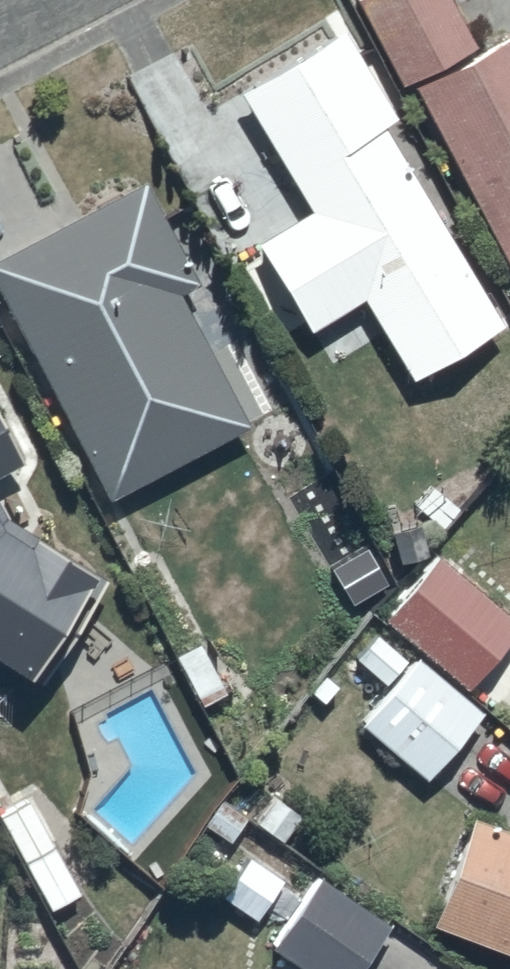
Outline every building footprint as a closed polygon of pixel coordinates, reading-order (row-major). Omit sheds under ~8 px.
[(395,93),(472,55),(444,0),(367,0),(353,7),(395,93)] [(308,222),(257,251),(307,339),(362,308),(408,388),(500,336),(384,132),(392,128),(344,43),(240,102),(308,222)] [(508,277),(509,276),(509,46),(414,95),(508,277)] [(0,262),(0,288),(96,486),(240,416),(210,354),(204,357),(179,305),(192,298),(141,193),(0,262)] [(28,443),(0,394),(0,459),(28,443)] [(40,669),(104,561),(85,547),(90,540),(30,505),(25,515),(3,500),(0,494),(0,646),(40,669)] [(509,619),(509,607),(432,542),(381,604),(464,674),(509,619)] [(372,622),(350,647),(385,676),(356,710),(422,767),(479,701),(413,644),(406,652),(372,622)] [(26,788),(0,802),(0,830),(40,902),(78,881),(26,788)] [(427,903),(509,936),(509,816),(468,799),(427,903)] [(315,968),(344,968),(385,911),(316,862),(265,933),(315,968)]
